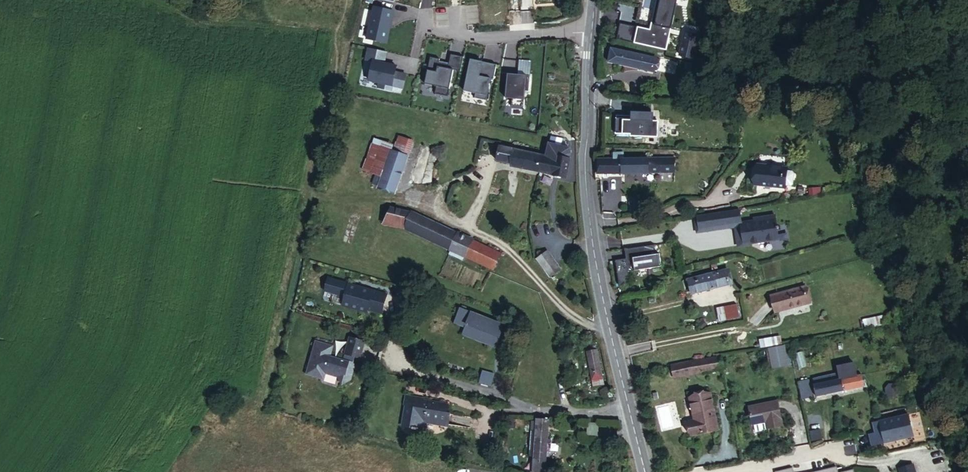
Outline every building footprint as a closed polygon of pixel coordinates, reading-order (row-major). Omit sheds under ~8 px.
[(383,40),(387,19),(389,20),(391,9),(370,5),(363,36),(383,40)] [(693,57),(698,34),(684,32),(679,54),(693,57)] [(369,80),(379,82),(378,86),(391,89),(392,84),(403,86),(406,72),(395,70),(396,64),(383,61),(385,50),(368,46),(365,59),(373,61),(369,80)] [(649,68),(651,60),(651,58),(608,49),(605,61),(649,70),(649,68)] [(461,69),(464,55),(451,52),(450,59),(449,63),(439,61),(440,57),(430,55),(425,82),(436,84),(435,92),(448,94),(453,68),(461,69)] [(497,63),(471,58),(464,89),(476,92),(475,96),(487,98),(491,77),(494,78),(497,63)] [(510,85),(507,84),(506,96),(513,96),(512,104),(524,105),(526,88),(529,89),(531,73),(511,72),(510,85)] [(676,94),(687,97),(689,84),(679,81),(676,94)] [(632,108),(617,108),(616,126),(630,127),(630,129),(637,129),(637,127),(656,127),(656,111),(650,111),(651,105),(635,104),(635,111),(632,111),(632,108)] [(383,175),(377,172),(374,182),(395,190),(412,139),(397,134),(394,142),(392,149),(383,175)] [(548,153),(545,152),(541,168),(565,175),(572,157),(570,156),(572,151),(569,139),(555,135),(555,138),(552,137),(551,142),(548,153)] [(392,149),(394,142),(376,136),(365,168),(371,170),(380,144),(392,149)] [(545,152),(511,142),(508,152),(510,153),(515,155),(514,159),(540,167),(541,168),(545,152)] [(371,170),(377,172),(383,175),(392,149),(380,144),(371,170)] [(673,163),(678,163),(678,155),(623,155),(623,148),(611,148),(611,155),(595,155),(595,170),(673,169),(673,163)] [(793,163),(794,161),(792,161),(793,151),(770,149),(769,159),(766,158),(764,178),(792,181),(792,178),(793,163)] [(799,164),(793,163),(792,178),(797,179),(801,175),(802,166),(799,164)] [(744,216),(742,205),(701,212),(703,225),(738,219),(739,222),(739,226),(743,228),(745,228),(746,236),(751,235),(752,237),(781,232),(780,223),(781,223),(781,218),(779,218),(778,208),(756,211),(756,214),(744,216)] [(404,225),(411,209),(391,206),(384,223),(404,225)] [(412,208),(411,209),(404,225),(491,267),(499,250),(412,208)] [(703,225),(701,212),(698,212),(701,228),(739,222),(738,219),(703,225)] [(743,228),(739,226),(741,239),(752,237),(751,235),(746,236),(745,228),(743,228)] [(546,247),(533,252),(534,256),(536,259),(539,267),(553,261),(546,247)] [(623,250),(613,251),(617,284),(627,282),(627,280),(630,279),(628,259),(624,258),(623,250)] [(539,267),(543,274),(557,268),(553,261),(539,267)] [(722,266),(698,272),(700,280),(708,279),(710,284),(726,281),(722,266)] [(700,280),(698,272),(684,275),(687,289),(710,284),(708,279),(700,280)] [(344,293),(342,301),(380,312),(385,294),(328,276),(324,287),(344,293)] [(773,309),(808,299),(803,280),(768,289),(773,309)] [(719,324),(740,320),(737,306),(715,310),(719,324)] [(496,340),(502,325),(459,309),(454,322),(464,326),(462,333),(494,345),(496,340)] [(880,309),(873,311),(875,319),(882,317),(880,309)] [(875,319),(873,311),(860,313),(862,321),(875,319)] [(507,344),(513,329),(502,325),(496,340),(507,344)] [(335,332),(318,326),(314,339),(304,372),(317,376),(323,372),(323,371),(336,374),(341,382),(349,378),(353,364),(352,362),(354,355),(359,357),(364,340),(349,336),(342,359),(328,355),(335,332)] [(764,334),(766,342),(779,339),(778,331),(764,334)] [(758,343),(766,342),(764,334),(757,335),(758,343)] [(783,362),(780,342),(765,345),(769,365),(783,362)] [(592,380),(603,377),(597,348),(587,351),(592,380)] [(720,367),(718,353),(667,362),(669,376),(688,372),(688,371),(720,367)] [(819,380),(813,381),(816,392),(863,381),(860,371),(856,372),(853,359),(836,363),(838,370),(818,374),(819,380)] [(478,372),(475,383),(487,386),(490,375),(478,372)] [(808,376),(798,379),(801,395),(811,393),(808,376)] [(605,384),(603,377),(592,380),(593,386),(605,384)] [(718,429),(709,392),(687,397),(694,421),(687,422),(691,436),(718,429)] [(427,409),(429,401),(430,399),(412,394),(409,404),(411,404),(427,409)] [(455,408),(429,401),(427,409),(411,404),(405,426),(426,432),(429,425),(452,431),(457,418),(452,417),(455,408)] [(766,430),(782,427),(778,401),(749,406),(752,426),(765,423),(766,430)] [(518,418),(510,417),(509,427),(518,428),(519,423),(517,423),(518,418)] [(553,421),(540,420),(538,432),(551,433),(553,421)] [(600,440),(602,426),(590,425),(589,439),(600,440)] [(551,433),(538,432),(533,431),(531,458),(536,458),(534,471),(547,471),(549,453),(551,453),(552,447),(550,447),(550,446),(551,446),(552,446),(553,446),(553,445),(554,445),(554,444),(554,443),(554,442),(553,441),(552,441),(551,441),(551,433)] [(947,454),(958,450),(953,437),(943,441),(947,454)] [(788,463),(773,466),(774,471),(789,471),(788,463)] [(913,464),(898,468),(899,471),(915,471),(913,464)]
